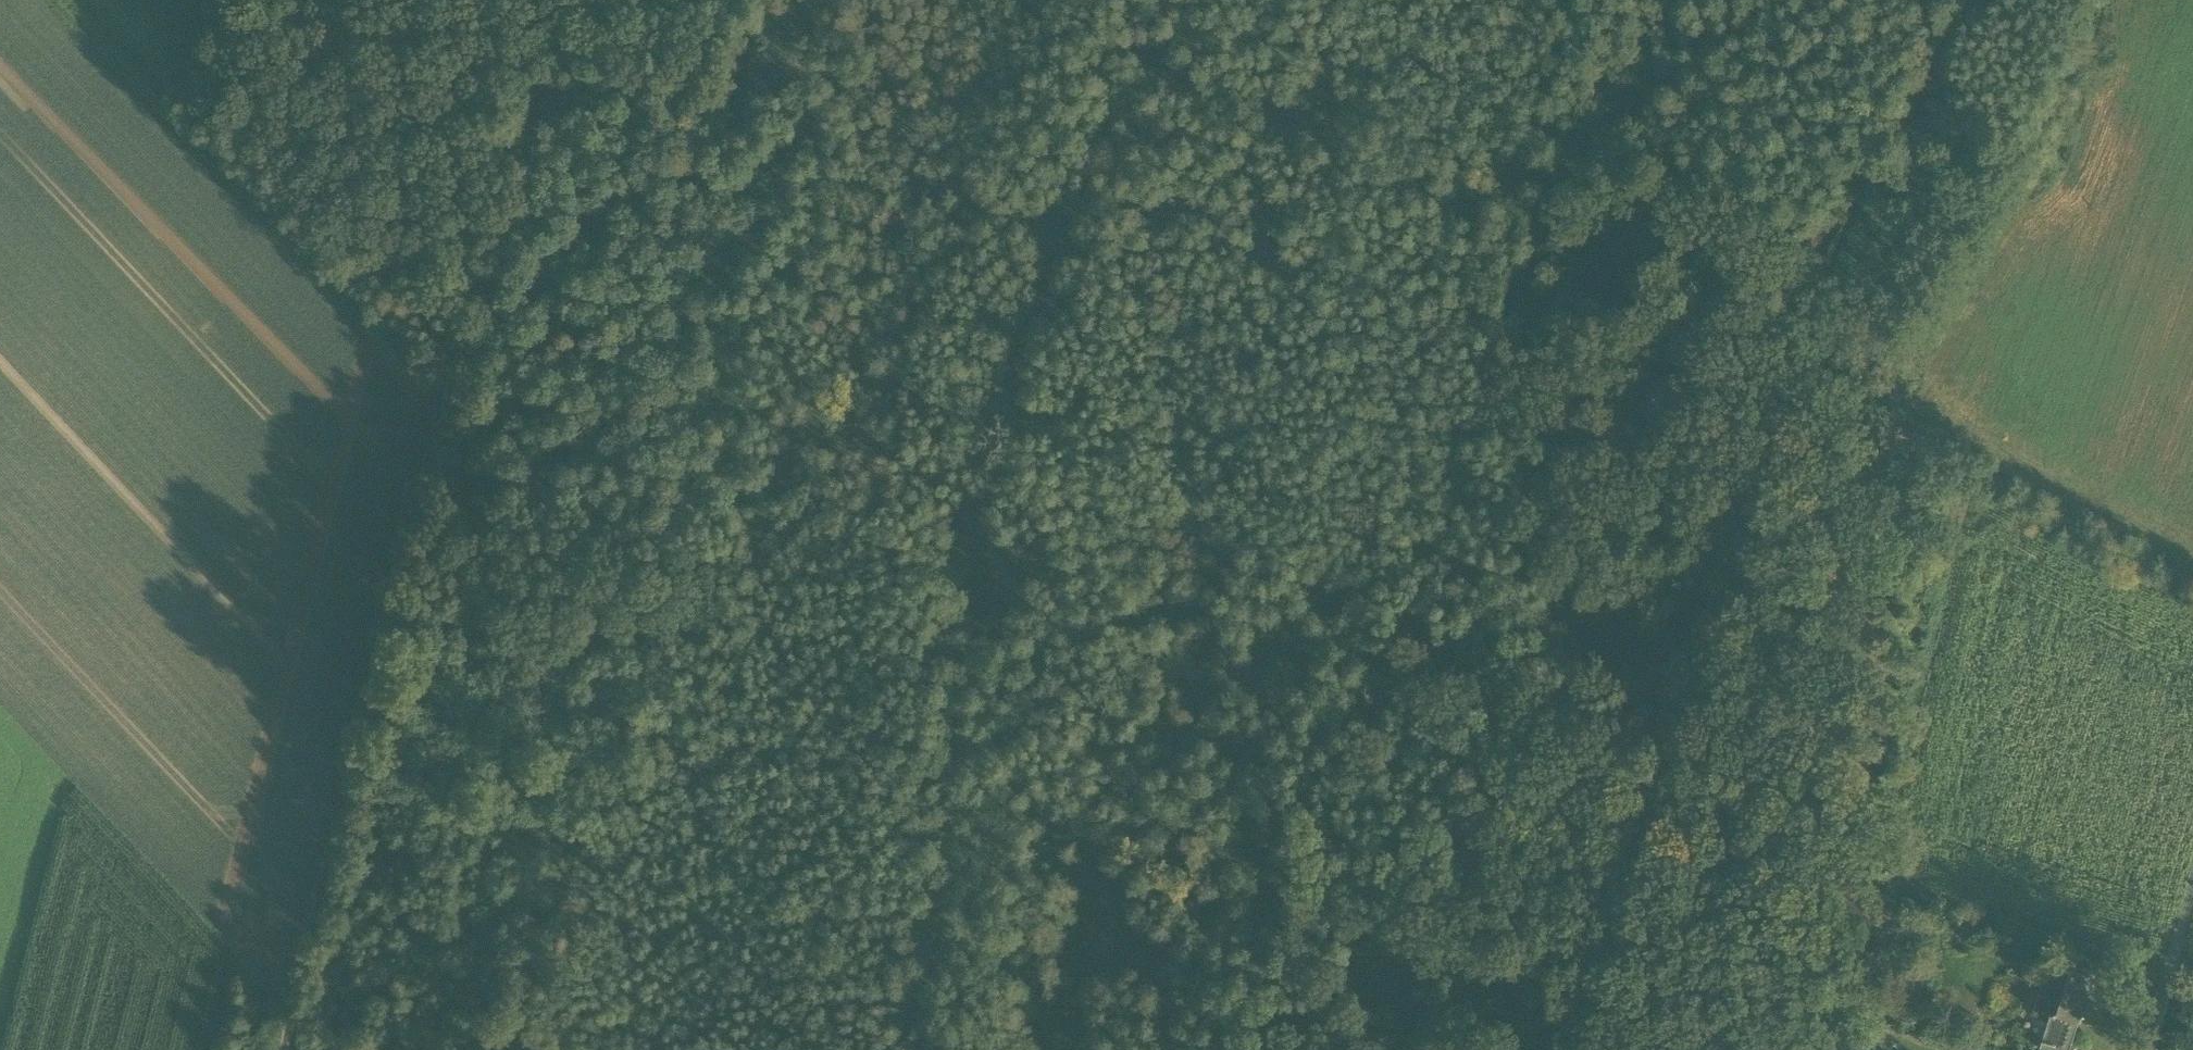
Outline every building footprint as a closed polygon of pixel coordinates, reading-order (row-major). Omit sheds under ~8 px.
[(2052,1017),(2079,1025),(2094,978),(2050,965),(2035,1012),(2052,1017)] [(2043,1049),(2072,1049),(2079,1025),(2052,1017),(2041,1049),(2043,1049)]
